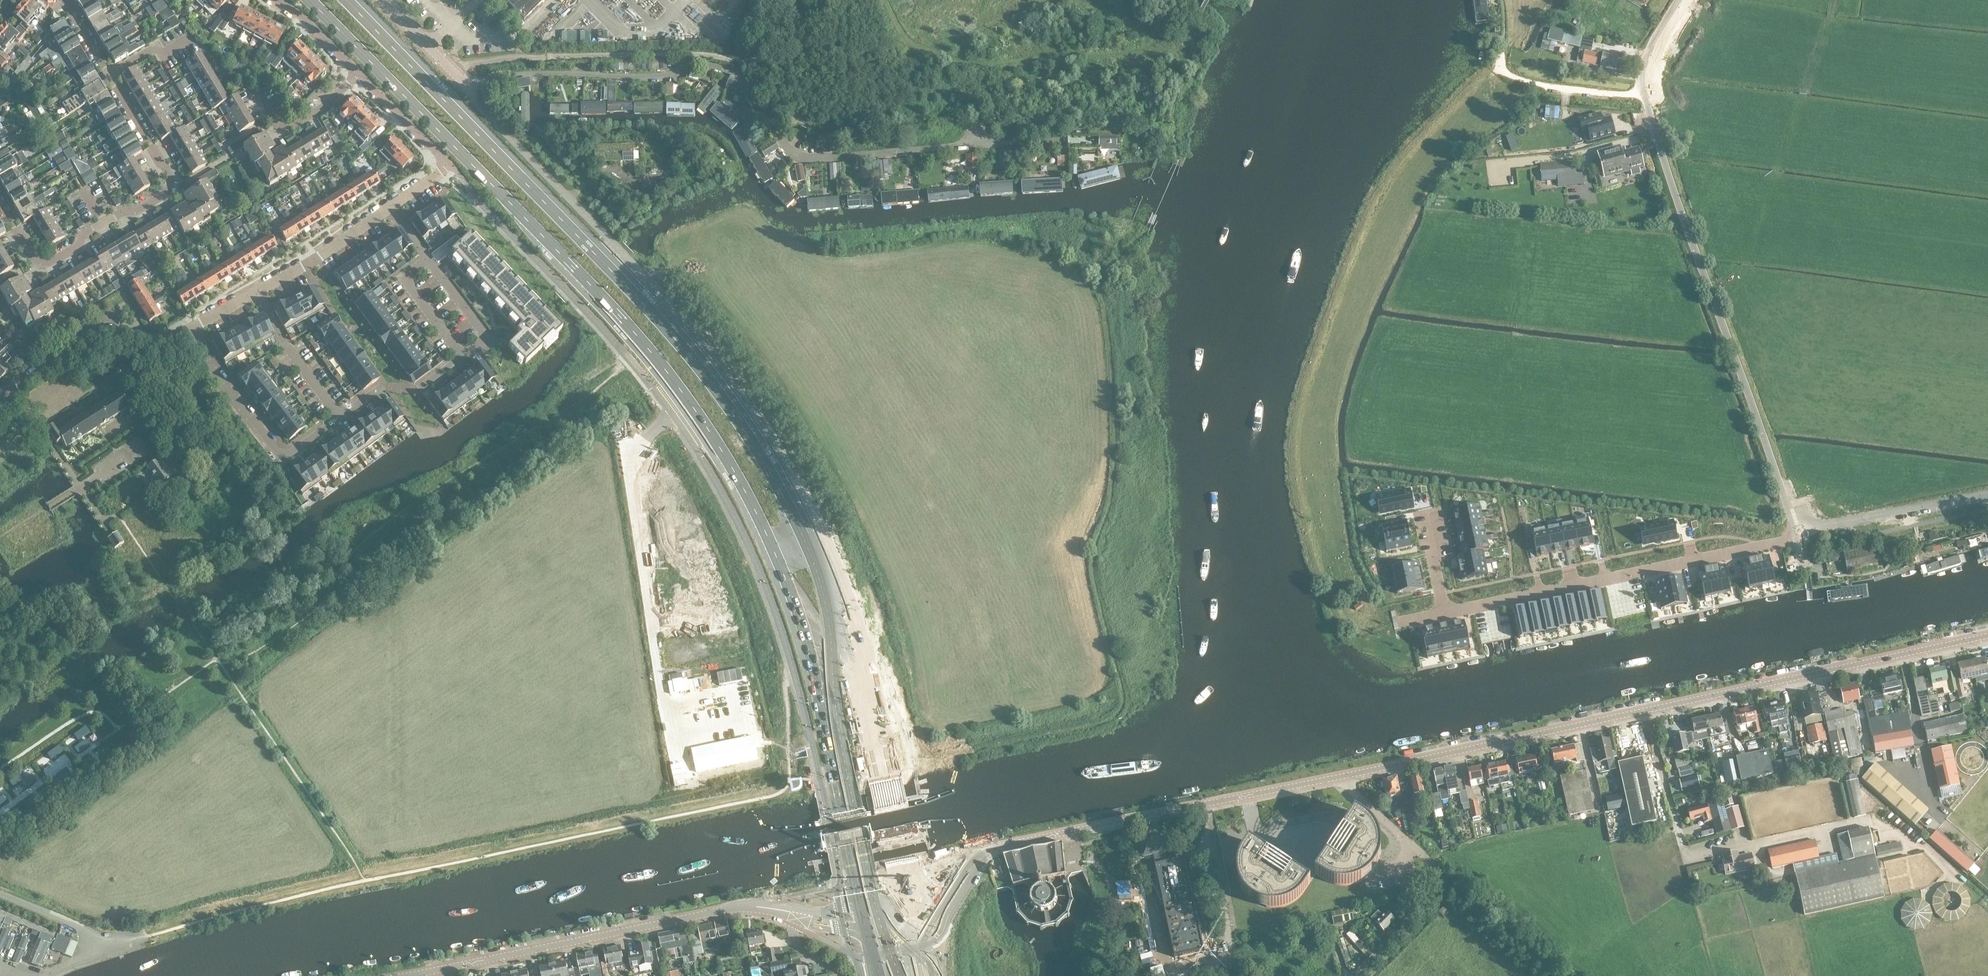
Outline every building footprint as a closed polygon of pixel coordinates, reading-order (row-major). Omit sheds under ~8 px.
[(20,6),(33,17),(37,11),(39,13),(39,12),(42,15),(49,7),(41,0),(37,0),(35,3),(32,0),(26,0),(20,6)] [(78,3),(84,11),(101,0),(102,0),(94,0),(81,0),(78,3)] [(101,0),(84,11),(89,20),(89,19),(102,12),(106,9),(101,0)] [(159,0),(152,4),(152,5),(151,5),(157,14),(167,8),(160,0),(159,0)] [(194,0),(202,9),(206,4),(211,0),(194,0)] [(206,4),(207,4),(204,8),(212,16),(217,11),(217,12),(228,0),(211,0),(206,4)] [(524,21),(545,0),(503,0),(524,21)] [(1477,23),(1489,21),(1486,0),(1474,0),(1477,23)] [(20,6),(13,15),(22,23),(18,27),(26,34),(30,30),(27,27),(30,23),(28,22),(33,17),(20,6)] [(253,13),(242,7),(234,23),(244,29),(253,13)] [(168,8),(159,14),(165,22),(167,21),(175,16),(168,8)] [(102,12),(89,19),(94,28),(119,13),(118,10),(110,14),(105,17),(102,12)] [(119,13),(94,28),(100,37),(112,29),(109,24),(114,21),(121,17),(119,14),(120,14),(119,13)] [(253,13),(244,29),(255,35),(263,19),(253,13)] [(220,14),(209,29),(214,33),(219,27),(225,17),(220,14)] [(181,24),(175,16),(167,21),(172,29),(181,24)] [(132,17),(122,23),(124,26),(134,21),(132,17)] [(188,22),(183,17),(179,21),(184,26),(188,22)] [(225,17),(219,27),(224,30),(230,21),(225,17)] [(274,25),(263,19),(255,35),(265,40),(274,25)] [(48,38),(50,41),(68,29),(63,21),(51,28),(54,35),(48,38)] [(52,27),(46,22),(42,27),(48,31),(52,27)] [(0,29),(0,35),(10,44),(14,38),(19,42),(25,35),(17,28),(14,32),(5,24),(0,29)] [(274,25),(265,40),(276,46),(284,30),(274,25)] [(112,29),(100,37),(105,45),(122,35),(130,31),(128,27),(120,31),(115,34),(112,29)] [(1593,46),(1594,41),(1594,40),(1582,38),(1583,36),(1550,27),(1549,34),(1545,33),(1541,48),(1553,51),(1556,42),(1569,45),(1580,48),(1579,50),(1577,61),(1582,63),(1596,66),(1598,54),(1591,52),(1593,46)] [(122,35),(105,45),(110,54),(128,43),(125,39),(137,32),(135,28),(123,35),(122,35)] [(35,37),(43,41),(46,33),(39,29),(35,37)] [(48,54),(72,39),(72,38),(72,36),(73,36),(69,29),(68,29),(50,41),(51,42),(48,43),(51,48),(46,51),(39,56),(42,59),(44,57),(48,54)] [(246,37),(241,34),(238,41),(243,43),(246,37)] [(1,60),(13,47),(10,44),(0,35),(0,59),(1,60)] [(73,40),(72,39),(48,54),(44,57),(47,61),(50,59),(53,63),(79,47),(75,40),(74,41),(73,40)] [(128,43),(110,54),(115,62),(145,45),(143,41),(136,45),(135,43),(129,47),(127,44),(128,44),(128,43)] [(288,58),(284,62),(291,69),(295,65),(308,53),(300,44),(287,56),(288,58)] [(84,56),(79,47),(53,63),(51,64),(54,68),(61,64),(63,68),(84,56)] [(269,67),(270,65),(278,54),(273,50),(264,63),(269,67)] [(185,62),(191,72),(206,63),(200,53),(185,62)] [(295,65),(291,69),(299,78),(303,73),(304,74),(317,61),(308,53),(295,65)] [(1598,54),(1596,66),(1616,70),(1619,57),(1598,53),(1598,54)] [(278,54),(270,65),(275,69),(284,58),(278,54)] [(89,64),(84,56),(63,68),(64,69),(66,67),(69,72),(71,75),(89,64)] [(229,57),(226,63),(234,70),(239,63),(229,57)] [(27,64),(24,61),(19,67),(22,70),(27,64)] [(317,61),(304,74),(307,77),(305,78),(311,84),(313,82),(315,83),(320,78),(318,77),(325,70),(317,61)] [(634,61),(611,61),(611,70),(634,70),(634,61)] [(651,61),(634,61),(634,70),(652,70),(651,61)] [(660,61),(651,61),(652,70),(660,70),(660,61)] [(206,63),(191,72),(197,81),(212,72),(206,63)] [(53,69),(51,64),(44,69),(46,74),(53,69)] [(94,73),(89,64),(71,75),(63,80),(66,84),(71,81),(71,80),(73,79),(76,84),(94,73)] [(137,65),(122,74),(127,84),(143,74),(137,65)] [(244,69),(239,65),(235,70),(240,74),(244,69)] [(21,78),(27,74),(22,70),(18,75),(21,78)] [(687,79),(708,85),(711,74),(704,71),(702,76),(688,71),(687,79)] [(212,72),(197,81),(202,90),(217,81),(212,72)] [(94,73),(76,84),(79,89),(74,92),(76,95),(99,81),(94,73)] [(27,74),(20,80),(24,85),(31,79),(27,74)] [(143,74),(127,84),(133,93),(148,84),(143,74)] [(17,82),(12,78),(8,82),(14,87),(17,82)] [(528,79),(517,80),(518,89),(529,88),(528,79)] [(736,82),(729,80),(726,86),(736,90),(739,88),(736,82)] [(30,81),(24,85),(23,85),(27,91),(34,87),(30,81)] [(100,81),(99,81),(81,92),(76,95),(76,96),(62,104),(68,114),(88,102),(105,92),(106,91),(100,81)] [(217,81),(202,90),(208,100),(223,90),(217,81)] [(506,84),(508,94),(518,92),(517,88),(517,82),(512,83),(506,84)] [(716,83),(697,108),(705,114),(724,90),(716,83)] [(148,84),(133,93),(139,102),(154,93),(148,84)] [(289,88),(284,84),(279,89),(282,95),(283,94),(289,88)] [(292,92),(289,88),(283,94),(287,98),(292,92)] [(229,100),(223,90),(208,100),(214,109),(222,104),(229,100)] [(88,102),(68,114),(69,115),(80,108),(82,112),(90,107),(92,111),(110,100),(105,92),(88,102)] [(154,93),(139,102),(145,112),(160,103),(154,93)] [(528,93),(519,93),(519,131),(529,131),(528,93)] [(237,95),(229,100),(222,104),(228,113),(243,104),(237,95)] [(46,103),(42,96),(33,101),(38,108),(46,103)] [(25,103),(30,111),(36,108),(31,99),(25,103)] [(342,111),(340,113),(346,119),(347,117),(350,120),(362,107),(354,99),(347,106),(345,104),(340,109),(342,111)] [(110,100),(92,111),(93,112),(98,109),(100,114),(96,117),(97,120),(115,109),(110,100)] [(665,100),(634,101),(634,112),(666,112),(665,100)] [(760,121),(747,100),(736,113),(744,119),(749,128),(760,121)] [(633,101),(607,102),(608,112),(634,111),(633,101)] [(697,102),(666,101),(666,114),(696,114),(697,102)] [(578,103),(548,102),(548,112),(578,113),(578,103)] [(607,102),(580,102),(580,115),(607,115),(607,102)] [(740,122),(717,102),(709,112),(732,131),(740,122)] [(160,103),(145,112),(150,121),(165,112),(160,103)] [(243,104),(228,113),(233,123),(248,114),(243,104)] [(1546,118),(1559,118),(1560,106),(1546,106),(1546,118)] [(362,107),(350,120),(358,128),(371,116),(362,107)] [(36,108),(30,111),(35,119),(36,120),(42,117),(36,108)] [(115,109),(97,120),(98,120),(91,124),(94,127),(106,120),(108,125),(120,118),(115,109)] [(165,112),(150,121),(156,131),(171,121),(165,112)] [(1600,113),(1579,119),(1583,132),(1588,131),(1591,141),(1615,135),(1610,118),(1602,120),(1600,113)] [(248,114),(233,123),(239,132),(254,123),(248,114)] [(371,116),(358,128),(358,129),(354,133),(364,144),(369,139),(367,137),(380,125),(371,116)] [(42,117),(36,120),(41,128),(47,125),(42,117)] [(120,118),(108,125),(111,130),(106,133),(96,139),(97,140),(94,141),(96,144),(127,126),(126,126),(125,126),(120,118)] [(338,131),(330,118),(323,123),(332,137),(338,131)] [(171,121),(156,131),(162,140),(169,136),(179,129),(177,126),(175,128),(171,121)] [(47,125),(41,128),(46,137),(52,134),(47,125)] [(759,150),(745,125),(733,131),(747,157),(759,150)] [(103,146),(106,150),(130,135),(129,134),(130,133),(131,132),(127,126),(96,144),(96,145),(104,140),(107,144),(103,146)] [(313,126),(309,128),(323,151),(333,145),(323,131),(318,134),(313,126)] [(183,127),(179,129),(169,136),(174,145),(189,136),(183,127)] [(310,139),(305,142),(314,157),(323,151),(309,128),(305,131),(310,139)] [(263,134),(260,129),(226,148),(230,154),(242,148),(258,174),(261,172),(270,186),(296,170),(295,168),(286,153),(282,147),(272,153),(277,161),(272,164),(265,153),(269,150),(272,149),(272,147),(273,146),(265,133),(263,134)] [(61,131),(53,136),(58,143),(66,138),(61,131)] [(52,134),(46,137),(46,138),(45,138),(51,149),(59,145),(58,143),(53,136),(52,134)] [(131,136),(130,135),(106,150),(108,154),(119,147),(122,152),(136,143),(137,143),(133,136),(132,137),(131,136)] [(189,136),(174,145),(180,155),(195,146),(189,136)] [(1117,136),(1099,136),(1099,146),(1099,150),(1120,150),(1120,145),(1120,137),(1117,137),(1117,136)] [(294,137),(290,139),(304,162),(314,157),(305,142),(299,145),(294,137)] [(382,149),(392,159),(403,149),(393,138),(382,149)] [(291,149),(286,153),(295,168),(304,162),(290,139),(287,141),(291,149)] [(364,144),(359,148),(364,153),(370,147),(373,143),(369,139),(364,144)] [(373,143),(370,147),(375,152),(382,144),(377,139),(373,143)] [(772,142),(761,149),(766,157),(780,149),(774,140),(772,142)] [(122,152),(110,158),(113,162),(117,160),(120,165),(129,160),(133,158),(141,152),(136,143),(122,152)] [(634,144),(596,145),(597,162),(635,161),(634,144)] [(195,146),(180,155),(185,164),(200,155),(203,153),(202,150),(198,152),(195,146)] [(1638,149),(1626,152),(1621,153),(1620,148),(1620,147),(1598,153),(1605,177),(1622,172),(1621,167),(1629,165),(1630,170),(1632,175),(1640,172),(1639,168),(1643,166),(1638,149)] [(0,153),(0,164),(16,155),(18,154),(15,149),(8,153),(5,149),(0,153)] [(403,149),(392,159),(402,169),(413,159),(403,149)] [(776,178),(759,151),(749,157),(766,185),(776,178)] [(60,166),(67,162),(62,154),(54,158),(58,167),(60,166)] [(966,154),(966,170),(978,170),(978,154),(966,154)] [(22,165),(16,155),(0,164),(0,178),(22,165)] [(200,155),(185,164),(191,173),(206,164),(200,155)] [(1069,165),(1069,156),(1057,156),(1057,166),(1069,165)] [(75,172),(83,167),(77,157),(69,161),(73,169),(75,172)] [(133,158),(129,160),(120,165),(118,166),(123,176),(138,167),(133,158)] [(94,159),(87,163),(91,170),(98,165),(94,159)] [(782,170),(788,165),(783,159),(777,164),(782,170)] [(67,162),(60,166),(65,174),(69,171),(72,170),(68,161),(67,162)] [(352,163),(355,169),(368,191),(380,183),(373,172),(364,178),(357,167),(358,167),(355,161),(352,163)] [(885,179),(883,161),(877,161),(878,180),(885,179)] [(1540,165),(1542,182),(1558,180),(1558,186),(1583,184),(1582,172),(1576,173),(1575,161),(1540,165)] [(1119,164),(1073,176),(1077,190),(1123,177),(1119,164)] [(0,178),(0,180),(4,187),(17,180),(24,175),(20,167),(23,166),(22,165),(0,178)] [(384,165),(376,170),(379,175),(388,170),(384,165)] [(803,165),(796,167),(798,182),(806,181),(803,165)] [(138,167),(123,176),(129,185),(144,176),(138,167)] [(222,208),(212,192),(206,182),(218,175),(214,168),(181,188),(184,194),(183,195),(189,206),(197,201),(200,206),(189,213),(189,211),(188,210),(187,209),(186,206),(184,205),(181,205),(176,208),(170,212),(169,212),(170,213),(179,229),(183,235),(210,219),(208,216),(222,208)] [(359,181),(349,187),(356,198),(368,191),(355,169),(353,170),(359,181)] [(91,181),(86,173),(80,176),(85,184),(91,181)] [(17,180),(4,187),(9,196),(30,184),(25,175),(17,180)] [(144,176),(129,185),(135,195),(150,186),(144,176)] [(1065,177),(1024,179),(1024,191),(1066,189),(1065,177)] [(796,200),(777,179),(767,188),(787,209),(796,200)] [(1015,180),(979,183),(979,196),(1016,193),(1015,180)] [(334,182),(332,183),(344,205),(356,198),(349,187),(341,192),(334,182)] [(335,195),(326,201),(333,212),(344,205),(332,183),(329,185),(335,195)] [(970,183),(926,188),(927,202),(971,197),(970,183)] [(30,184),(9,196),(15,205),(33,194),(35,193),(30,184)] [(294,186),(287,190),(291,197),(299,193),(294,186)] [(15,205),(14,205),(18,211),(20,211),(20,212),(45,198),(54,193),(52,189),(35,199),(33,194),(15,205)] [(920,189),(881,192),(882,206),(921,203),(920,189)] [(291,197),(287,190),(280,194),(284,201),(291,197)] [(646,200),(642,192),(636,196),(641,203),(646,200)] [(874,193),(844,195),(845,209),(875,207),(874,193)] [(310,196),(308,198),(321,219),(333,212),(326,201),(316,207),(310,196)] [(841,196),(806,198),(807,212),(842,209),(841,196)] [(45,198),(20,212),(21,214),(21,215),(20,216),(24,222),(32,217),(44,210),(41,205),(47,202),(45,198)] [(312,210),(303,215),(309,226),(321,219),(308,198),(306,199),(312,210)] [(455,215),(444,200),(435,206),(446,221),(455,215)] [(446,221),(435,206),(428,211),(438,226),(446,221)] [(44,210),(32,217),(38,227),(53,218),(47,208),(44,210)] [(160,209),(156,211),(170,234),(179,229),(170,213),(165,217),(160,209)] [(157,221),(152,224),(161,239),(170,234),(156,211),(153,213),(157,221)] [(287,211),(285,212),(298,233),(309,226),(303,215),(293,221),(287,211)] [(438,226),(428,211),(420,216),(430,232),(438,226)] [(298,233),(285,212),(282,214),(288,225),(279,230),(285,241),(298,233)] [(430,232),(420,216),(411,222),(422,238),(430,232)] [(53,218),(38,227),(44,236),(59,227),(53,218)] [(142,219),(138,222),(152,245),(161,239),(152,224),(147,227),(142,219)] [(242,224),(238,219),(231,224),(234,229),(242,224)] [(138,232),(133,235),(143,251),(152,245),(138,222),(134,225),(138,232)] [(59,227),(44,236),(50,246),(65,237),(59,227)] [(124,230),(119,233),(134,256),(143,251),(133,235),(128,237),(124,230)] [(411,246),(400,230),(392,235),(403,250),(411,246)] [(254,232),(252,233),(265,254),(277,246),(270,236),(260,242),(254,232)] [(120,242),(115,245),(124,262),(134,256),(119,233),(115,235),(120,242)] [(256,244),(247,250),(254,261),(265,254),(252,233),(250,235),(256,244)] [(471,234),(446,258),(520,335),(508,346),(519,357),(516,360),(521,365),(523,362),(525,364),(543,347),(546,350),(558,338),(555,336),(562,329),(482,247),(471,234)] [(403,250),(392,235),(384,241),(395,256),(403,250)] [(105,241),(101,243),(115,267),(124,262),(115,245),(110,248),(105,241)] [(395,256),(384,241),(376,247),(387,262),(395,256)] [(95,257),(96,258),(105,273),(115,267),(101,243),(97,246),(101,254),(95,257)] [(231,246),(229,248),(242,269),(254,261),(247,250),(237,256),(231,246)] [(387,262),(376,247),(368,252),(379,267),(387,262)] [(0,250),(0,262),(8,258),(2,248),(0,250)] [(232,259),(223,265),(230,276),(242,269),(229,248),(226,249),(232,259)] [(379,267),(368,252),(360,258),(371,273),(379,267)] [(86,253),(82,255),(96,278),(105,273),(96,258),(90,261),(86,253)] [(83,265),(78,268),(87,284),(96,278),(82,255),(78,257),(83,265)] [(0,262),(0,276),(14,267),(8,258),(0,262)] [(371,273),(360,258),(352,263),(363,278),(371,273)] [(208,261),(205,262),(219,283),(230,276),(223,265),(214,271),(208,261)] [(209,274),(200,280),(207,291),(219,283),(205,262),(203,264),(209,274)] [(363,278),(352,263),(344,268),(355,284),(363,278)] [(68,264),(64,266),(78,289),(87,284),(78,268),(73,271),(68,264)] [(64,277),(59,280),(68,295),(78,289),(64,266),(60,269),(64,277)] [(355,284),(344,268),(336,274),(347,290),(355,284)] [(17,273),(0,283),(0,291),(0,290),(16,317),(19,315),(27,329),(54,312),(50,306),(41,291),(40,290),(30,297),(35,305),(30,308),(23,297),(28,294),(30,291),(30,288),(23,277),(20,278),(17,273)] [(138,280),(127,287),(135,298),(146,292),(140,282),(144,280),(140,274),(137,277),(138,280)] [(49,275),(45,278),(59,301),(68,295),(59,280),(54,283),(49,275)] [(185,276),(182,277),(195,298),(207,291),(200,280),(191,285),(185,276)] [(195,298),(182,277),(180,279),(186,289),(176,295),(183,306),(195,298)] [(45,288),(41,291),(50,306),(59,301),(45,278),(41,280),(45,288)] [(121,279),(117,282),(120,288),(125,285),(121,279)] [(115,290),(112,285),(106,289),(109,294),(115,290)] [(313,288),(304,294),(315,314),(325,309),(313,288)] [(146,292),(135,298),(142,310),(163,297),(161,295),(152,301),(146,292)] [(304,294),(294,299),(305,320),(315,314),(304,294)] [(361,301),(355,305),(361,314),(377,302),(370,294),(369,295),(365,298),(361,301)] [(163,297),(142,310),(149,322),(161,315),(155,306),(164,299),(163,297)] [(294,299),(284,304),(295,325),(305,320),(294,299)] [(377,302),(361,314),(367,321),(382,310),(377,302)] [(284,304),(274,310),(286,331),(295,325),(284,304)] [(382,310),(367,321),(373,329),(388,317),(382,310)] [(263,316),(253,322),(264,342),(274,337),(263,316)] [(333,317),(316,329),(322,338),(340,326),(333,317)] [(388,317),(373,329),(379,337),(394,325),(388,317)] [(253,322),(243,327),(255,348),(264,342),(253,322)] [(55,326),(54,323),(43,329),(45,332),(55,326)] [(394,325),(379,337),(385,344),(400,333),(394,325)] [(340,326),(322,338),(329,347),(346,335),(340,326)] [(243,327),(234,332),(245,353),(255,348),(243,327)] [(234,332),(224,338),(235,358),(245,353),(234,332)] [(400,333),(385,344),(390,352),(405,340),(400,333)] [(329,347),(327,348),(333,358),(353,344),(346,335),(329,347)] [(224,338),(214,343),(225,364),(235,358),(224,338)] [(405,340),(390,352),(396,359),(411,348),(405,340)] [(187,342),(183,345),(188,351),(191,348),(187,342)] [(2,359),(12,350),(14,349),(10,344),(0,353),(0,360),(1,359),(2,359)] [(353,344),(333,358),(340,366),(359,353),(353,344)] [(411,348),(396,359),(402,367),(417,356),(411,348)] [(9,370),(4,365),(11,359),(16,364),(21,359),(12,350),(2,359),(1,359),(0,360),(0,379),(9,370)] [(359,353),(340,366),(347,376),(349,374),(348,374),(365,361),(359,353)] [(417,356),(402,367),(407,375),(423,363),(417,356)] [(100,378),(107,387),(131,370),(125,361),(100,378)] [(257,361),(239,376),(246,385),(265,371),(257,361)] [(365,361),(348,374),(349,374),(355,383),(357,382),(357,381),(372,370),(365,361)] [(423,363),(407,375),(414,383),(429,372),(423,363)] [(483,363),(474,369),(485,384),(494,378),(483,363)] [(474,369),(465,376),(476,391),(485,384),(474,369)] [(372,370),(357,381),(357,382),(363,390),(378,379),(372,370)] [(265,371),(246,385),(253,394),(268,383),(272,380),(265,371)] [(465,376),(456,383),(467,398),(476,391),(465,376)] [(268,383),(253,394),(261,403),(275,392),(279,389),(272,380),(268,383)] [(456,383),(447,389),(461,408),(471,401),(468,397),(467,398),(456,383)] [(275,392),(261,403),(268,413),(284,399),(285,400),(287,398),(279,389),(275,392)] [(447,389),(438,396),(453,415),(461,408),(447,389)] [(66,449),(129,408),(119,393),(78,419),(74,413),(67,417),(71,424),(56,433),(53,428),(47,431),(56,445),(61,442),(66,449)] [(438,396),(430,403),(444,421),(453,415),(438,396)] [(284,399),(268,413),(275,422),(292,408),(285,400),(284,399)] [(391,402),(381,409),(392,424),(392,425),(395,428),(405,421),(391,402)] [(292,408),(275,422),(282,431),(299,418),(292,408)] [(381,409),(372,415),(384,431),(384,430),(392,425),(392,424),(381,409)] [(372,415),(363,422),(377,441),(387,434),(384,430),(384,431),(372,415)] [(299,418),(282,431),(289,440),(306,427),(299,418)] [(363,422),(354,429),(368,448),(377,441),(363,422)] [(354,429),(344,436),(358,455),(368,448),(354,429)] [(344,436),(335,442),(349,461),(358,455),(344,436)] [(335,442),(326,449),(340,468),(349,461),(335,442)] [(326,449),(316,456),(329,473),(330,475),(340,468),(326,449)] [(316,456),(308,462),(320,479),(321,479),(329,473),(316,456)] [(147,468),(158,483),(158,484),(171,475),(159,459),(147,468)] [(308,462),(298,469),(312,488),(322,481),(321,479),(320,479),(308,462)] [(298,469),(289,476),(302,495),(312,488),(298,469)] [(1397,492),(1397,494),(1387,496),(1377,498),(1379,505),(1381,513),(1390,511),(1400,508),(1402,508),(1402,509),(1403,510),(1408,509),(1414,508),(1412,502),(1412,498),(1411,494),(1410,489),(1404,490),(1400,491),(1396,492),(1397,492)] [(1479,506),(1453,511),(1456,523),(1482,517),(1481,515),(1479,506)] [(1482,517),(1456,523),(1458,534),(1484,528),(1482,519),(1488,518),(1487,514),(1481,515),(1482,517)] [(1585,519),(1574,522),(1580,548),(1594,544),(1588,515),(1584,516),(1585,519)] [(1652,527),(1641,529),(1643,537),(1645,544),(1653,543),(1663,540),(1664,540),(1666,540),(1666,541),(1667,542),(1672,541),(1678,539),(1677,537),(1676,534),(1675,529),(1673,520),(1668,522),(1660,523),(1661,525),(1652,527)] [(1406,521),(1382,527),(1384,540),(1409,535),(1406,521)] [(1557,525),(1546,528),(1552,554),(1566,551),(1559,521),(1556,522),(1557,525)] [(1562,521),(1559,521),(1566,551),(1580,548),(1574,522),(1563,524),(1562,521)] [(1534,527),(1531,528),(1537,557),(1552,554),(1546,528),(1535,530),(1534,527)] [(1484,528),(1458,534),(1460,545),(1487,539),(1486,537),(1484,528)] [(117,532),(108,539),(114,549),(124,543),(117,532)] [(1937,540),(1935,532),(1931,533),(1930,533),(1929,533),(1931,542),(1937,540)] [(1409,535),(1384,540),(1387,553),(1412,548),(1409,535)] [(1487,539),(1460,545),(1463,556),(1483,552),(1489,551),(1487,541),(1493,540),(1492,536),(1486,537),(1487,539)] [(1963,546),(1964,549),(1967,549),(1965,540),(1962,541),(1961,540),(1957,541),(1958,542),(1957,543),(1958,547),(1963,546)] [(1970,551),(1975,568),(1987,565),(1987,547),(1970,551)] [(1874,548),(1843,554),(1847,572),(1877,566),(1874,548)] [(1830,554),(1832,561),(1844,558),(1843,551),(1830,554)] [(1463,556),(1457,558),(1460,569),(1486,564),(1485,562),(1483,552),(1463,556)] [(1965,552),(1915,564),(1919,580),(1969,568),(1965,552)] [(1768,555),(1755,558),(1757,566),(1761,585),(1774,582),(1768,555)] [(1748,560),(1742,561),(1744,568),(1748,585),(1748,588),(1758,585),(1761,585),(1757,566),(1755,558),(1748,560)] [(1486,564),(1460,569),(1462,581),(1488,575),(1486,566),(1492,565),(1491,561),(1485,562),(1486,564)] [(1421,563),(1394,569),(1397,583),(1424,577),(1421,563)] [(1724,565),(1711,568),(1718,595),(1731,592),(1724,565)] [(1711,568),(1698,572),(1705,598),(1718,595),(1711,568)] [(1681,576),(1668,579),(1672,595),(1675,605),(1687,602),(1681,576)] [(1868,576),(1822,586),(1827,602),(1872,593),(1868,576)] [(1424,577),(1397,583),(1400,596),(1427,590),(1424,577)] [(1657,581),(1655,582),(1657,587),(1660,600),(1662,608),(1669,607),(1675,605),(1672,595),(1668,579),(1662,580),(1657,581)] [(1600,590),(1588,593),(1593,618),(1606,616),(1600,590)] [(1588,593),(1575,596),(1581,621),(1593,618),(1588,593)] [(1575,596),(1563,598),(1568,624),(1581,621),(1575,596)] [(1563,598),(1550,601),(1556,626),(1568,624),(1563,598)] [(1550,601),(1538,603),(1543,629),(1556,626),(1550,601)] [(1353,608),(1356,612),(1363,608),(1359,603),(1353,608)] [(1538,604),(1526,606),(1531,632),(1543,629),(1538,604)] [(1526,606),(1514,609),(1519,634),(1531,632),(1526,606)] [(1464,620),(1450,623),(1455,649),(1456,652),(1457,652),(1458,648),(1470,646),(1464,620)] [(1450,623),(1436,626),(1441,652),(1442,655),(1443,655),(1444,651),(1455,649),(1450,623)] [(1433,626),(1421,629),(1428,658),(1429,658),(1430,654),(1441,652),(1436,626),(1433,626)] [(1971,662),(1975,677),(1987,674),(1987,673),(1985,659),(1971,662)] [(1958,665),(1959,671),(1953,672),(1957,691),(1959,698),(1965,697),(1961,680),(1975,677),(1971,662),(1958,665)] [(1932,684),(1948,680),(1950,692),(1957,691),(1953,672),(1946,674),(1944,664),(1928,668),(1932,684)] [(1902,691),(1899,675),(1879,679),(1882,690),(1870,692),(1871,698),(1872,702),(1873,702),(1884,699),(1883,695),(1890,693),(1895,692),(1902,691)] [(1913,679),(1922,716),(1939,712),(1937,702),(1940,702),(1938,693),(1928,695),(1924,677),(1913,679)] [(1840,688),(1842,696),(1840,696),(1841,702),(1843,702),(1844,702),(1858,699),(1859,703),(1864,702),(1863,700),(1863,697),(1859,698),(1856,684),(1840,688)] [(1804,718),(1820,715),(1816,694),(1799,698),(1804,718)] [(1910,727),(1908,711),(1885,716),(1886,719),(1877,721),(1873,702),(1872,702),(1871,698),(1863,700),(1864,702),(1871,733),(1872,738),(1872,737),(1911,731),(1910,727)] [(1782,700),(1773,702),(1778,724),(1778,727),(1784,726),(1782,716),(1786,716),(1788,715),(1784,700),(1782,700)] [(1952,712),(1960,709),(1958,701),(1949,704),(1952,712)] [(1778,724),(1773,702),(1763,704),(1765,710),(1762,710),(1763,715),(1766,714),(1767,720),(1768,724),(1771,723),(1772,729),(1778,727),(1778,724)] [(1752,707),(1743,709),(1746,724),(1753,723),(1755,732),(1760,731),(1756,711),(1753,712),(1752,707)] [(1737,726),(1746,724),(1743,709),(1734,711),(1735,716),(1732,717),(1734,723),(1736,723),(1737,726)] [(1834,760),(1862,754),(1852,711),(1844,712),(1844,709),(1824,713),(1834,760)] [(1720,714),(1708,717),(1705,717),(1708,730),(1710,738),(1726,734),(1726,732),(1724,725),(1722,725),(1720,714)] [(1964,714),(1923,723),(1927,741),(1968,733),(1964,714)] [(738,715),(738,726),(748,726),(747,715),(738,715)] [(1710,738),(1708,730),(1705,717),(1691,720),(1693,731),(1691,732),(1673,736),(1677,753),(1688,750),(1686,740),(1692,738),(1692,741),(1710,738)] [(91,722),(79,731),(83,737),(95,728),(91,722)] [(1810,743),(1826,740),(1822,724),(1806,727),(1810,743)] [(1914,747),(1911,731),(1872,737),(1875,754),(1891,751),(1904,749),(1914,747)] [(92,736),(80,745),(84,751),(95,742),(92,736)] [(1598,759),(1599,762),(1614,758),(1614,756),(1616,755),(1615,749),(1611,750),(1609,739),(1593,742),(1594,748),(1590,749),(1592,760),(1598,759)] [(64,743),(52,752),(56,757),(68,749),(64,743)] [(1554,763),(1569,760),(1576,758),(1577,762),(1585,760),(1581,744),(1566,747),(1551,750),(1554,763)] [(1951,747),(1931,751),(1940,790),(1960,786),(1951,747)] [(1767,751),(1736,757),(1741,781),(1772,774),(1767,751)] [(97,753),(85,762),(89,768),(101,758),(97,753)] [(1683,755),(1683,756),(1674,758),(1677,768),(1678,769),(1693,765),(1691,758),(1684,759),(1693,757),(1692,753),(1683,755)] [(1537,766),(1539,766),(1538,760),(1536,760),(1535,755),(1516,759),(1517,764),(1514,764),(1516,771),(1518,771),(1519,774),(1538,770),(1537,766)] [(1804,773),(1799,755),(1785,759),(1789,777),(1804,773)] [(1634,837),(1659,831),(1642,757),(1617,762),(1634,837)] [(1860,757),(1851,759),(1855,775),(1864,773),(1860,757)] [(1505,761),(1496,763),(1499,779),(1500,779),(1501,784),(1510,782),(1508,777),(1509,777),(1508,773),(1510,772),(1508,765),(1506,766),(1505,761)] [(1739,782),(1735,761),(1722,763),(1726,785),(1739,782)] [(1499,779),(1496,763),(1486,765),(1487,770),(1485,771),(1487,777),(1488,785),(1489,787),(1493,786),(1501,784),(1500,779),(1499,779)] [(1875,764),(1861,779),(1914,826),(1928,811),(1875,764)] [(72,765),(60,773),(68,784),(79,775),(72,765)] [(1453,766),(1443,768),(1448,791),(1458,789),(1455,774),(1457,774),(1456,768),(1454,768),(1453,766)] [(1696,774),(1695,775),(1693,766),(1678,769),(1680,778),(1683,789),(1699,785),(1696,774)] [(1467,769),(1470,781),(1471,787),(1484,784),(1483,782),(1483,779),(1480,767),(1467,769)] [(1448,791),(1443,768),(1434,770),(1437,786),(1438,791),(1443,790),(1445,799),(1449,798),(1448,791)] [(25,771),(13,781),(17,786),(29,777),(25,771)] [(1569,815),(1594,810),(1585,771),(1561,776),(1569,815)] [(1415,791),(1424,789),(1421,772),(1410,774),(1413,793),(1415,792),(1415,791)] [(36,774),(24,783),(29,788),(41,779),(36,774)] [(1393,797),(1397,818),(1410,815),(1406,796),(1398,798),(1398,796),(1400,795),(1396,777),(1383,780),(1387,798),(1393,797)] [(802,780),(790,783),(792,795),(800,793),(802,791),(803,788),(803,785),(802,780)] [(1857,780),(1845,782),(1853,818),(1865,816),(1857,780)] [(1443,817),(1438,791),(1437,786),(1430,788),(1436,819),(1443,817)] [(1460,792),(1462,805),(1464,810),(1469,809),(1466,791),(1460,792)] [(1610,808),(1626,804),(1623,791),(1607,794),(1610,808)] [(0,800),(0,808),(11,800),(7,795),(0,800)] [(40,795),(27,804),(32,809),(44,800),(40,795)] [(1472,818),(1480,816),(1477,801),(1469,802),(1472,818)] [(1711,837),(1730,831),(1722,801),(1708,804),(1715,829),(1709,831),(1711,837)] [(1704,823),(1712,821),(1707,805),(1687,810),(1690,821),(1702,817),(1704,823)] [(1731,828),(1741,826),(1735,807),(1726,809),(1731,828)] [(1342,864),(1327,854),(1315,873),(1318,876),(1322,878),(1325,880),(1328,882),(1331,883),(1334,884),(1337,885),(1340,886),(1343,886),(1346,886),(1348,886),(1351,885),(1354,884),(1357,884),(1359,883),(1361,882),(1363,881),(1365,879),(1368,877),(1370,875),(1371,874),(1367,864),(1377,864),(1378,863),(1379,861),(1379,859),(1380,858),(1380,857),(1381,854),(1381,851),(1381,848),(1381,845),(1380,843),(1380,840),(1379,838),(1378,835),(1377,833),(1376,831),(1375,830),(1373,827),(1368,823),(1355,812),(1346,826),(1342,832),(1357,842),(1342,864)] [(0,824),(0,826),(3,831),(15,822),(11,816),(0,824)] [(1772,868),(1793,863),(1799,890),(1796,891),(1797,899),(1801,898),(1804,915),(1884,897),(1875,856),(1869,827),(1837,834),(1843,863),(1841,863),(1840,863),(1838,863),(1836,854),(1819,857),(1815,840),(1768,850),(1772,868)] [(1968,871),(1975,863),(1937,830),(1930,838),(1968,871)] [(1145,840),(1140,842),(1143,857),(1151,855),(1152,861),(1148,862),(1149,867),(1150,874),(1154,891),(1156,902),(1169,964),(1205,956),(1196,913),(1192,895),(1184,855),(1159,861),(1158,854),(1169,851),(1165,836),(1145,840)] [(1081,839),(1063,842),(1063,845),(1066,871),(1066,873),(1071,875),(1072,874),(1086,871),(1085,866),(1087,866),(1081,839)] [(1063,842),(1007,854),(1003,855),(1004,857),(1013,882),(1013,883),(1013,885),(1010,888),(1013,890),(1018,912),(1028,923),(1042,928),(1044,927),(1057,925),(1068,915),(1073,900),(1068,879),(1071,875),(1066,873),(1066,871),(1063,845),(1063,842)] [(1269,855),(1249,842),(1242,853),(1241,856),(1239,860),(1238,864),(1237,870),(1237,874),(1238,878),(1239,883),(1240,887),(1242,890),(1244,893),(1249,899),(1258,894),(1259,894),(1258,905),(1261,906),(1264,907),(1266,907),(1271,908),(1274,908),(1276,908),(1278,908),(1280,907),(1282,907),(1284,906),(1286,906),(1289,905),(1291,903),(1294,902),(1296,900),(1299,898),(1302,895),(1304,892),(1307,888),(1310,882),(1291,869),(1281,884),(1259,870),(1269,855)] [(1876,848),(1878,857),(1902,852),(1900,843),(1876,848)] [(1754,868),(1751,854),(1739,857),(1737,850),(1721,853),(1722,857),(1723,861),(1726,875),(1754,868)] [(1969,919),(1971,886),(1936,884),(1934,916),(1969,919)] [(1935,922),(1924,896),(1898,907),(1909,933),(1935,922)] [(1332,913),(1334,924),(1353,920),(1351,909),(1332,913)] [(0,910),(0,916),(6,918),(13,921),(56,939),(58,935),(0,910)] [(1384,931),(1395,920),(1387,912),(1383,915),(1378,911),(1371,918),(1384,931)] [(712,923),(698,927),(700,935),(695,936),(694,931),(689,932),(690,934),(694,955),(704,953),(703,950),(719,947),(717,939),(731,936),(727,920),(712,923)] [(0,937),(0,954),(4,947),(9,949),(14,937),(9,935),(11,930),(4,927),(0,937)] [(685,929),(659,934),(662,950),(679,947),(680,949),(681,949),(683,957),(688,956),(690,963),(695,962),(694,955),(690,934),(686,934),(685,929)] [(1362,950),(1367,946),(1352,929),(1347,934),(1362,950)] [(750,947),(751,953),(756,952),(755,946),(765,944),(763,933),(748,936),(750,947)] [(56,939),(51,949),(64,955),(70,941),(71,940),(58,935),(56,939)] [(20,963),(29,938),(23,936),(13,960),(20,963)] [(621,945),(612,947),(617,968),(629,965),(626,954),(622,955),(621,945)] [(633,972),(633,975),(635,975),(654,972),(653,968),(649,946),(647,946),(644,945),(641,945),(640,947),(636,948),(637,954),(629,955),(633,972)] [(617,968),(612,947),(604,949),(608,965),(616,964),(616,968),(617,968)] [(770,963),(777,962),(774,949),(768,950),(770,963)] [(594,957),(593,951),(585,953),(588,970),(589,970),(590,975),(602,975),(598,956),(594,957)] [(585,953),(577,954),(580,971),(574,973),(575,975),(581,975),(590,974),(589,970),(588,970),(585,953)] [(792,970),(790,960),(770,964),(772,974),(777,973),(778,975),(807,975),(805,967),(792,970)] [(553,965),(555,975),(575,975),(574,973),(569,974),(566,962),(553,965)] [(553,965),(540,967),(542,975),(555,975),(553,965)] [(762,966),(750,966),(750,975),(760,975),(762,975),(762,966)]
